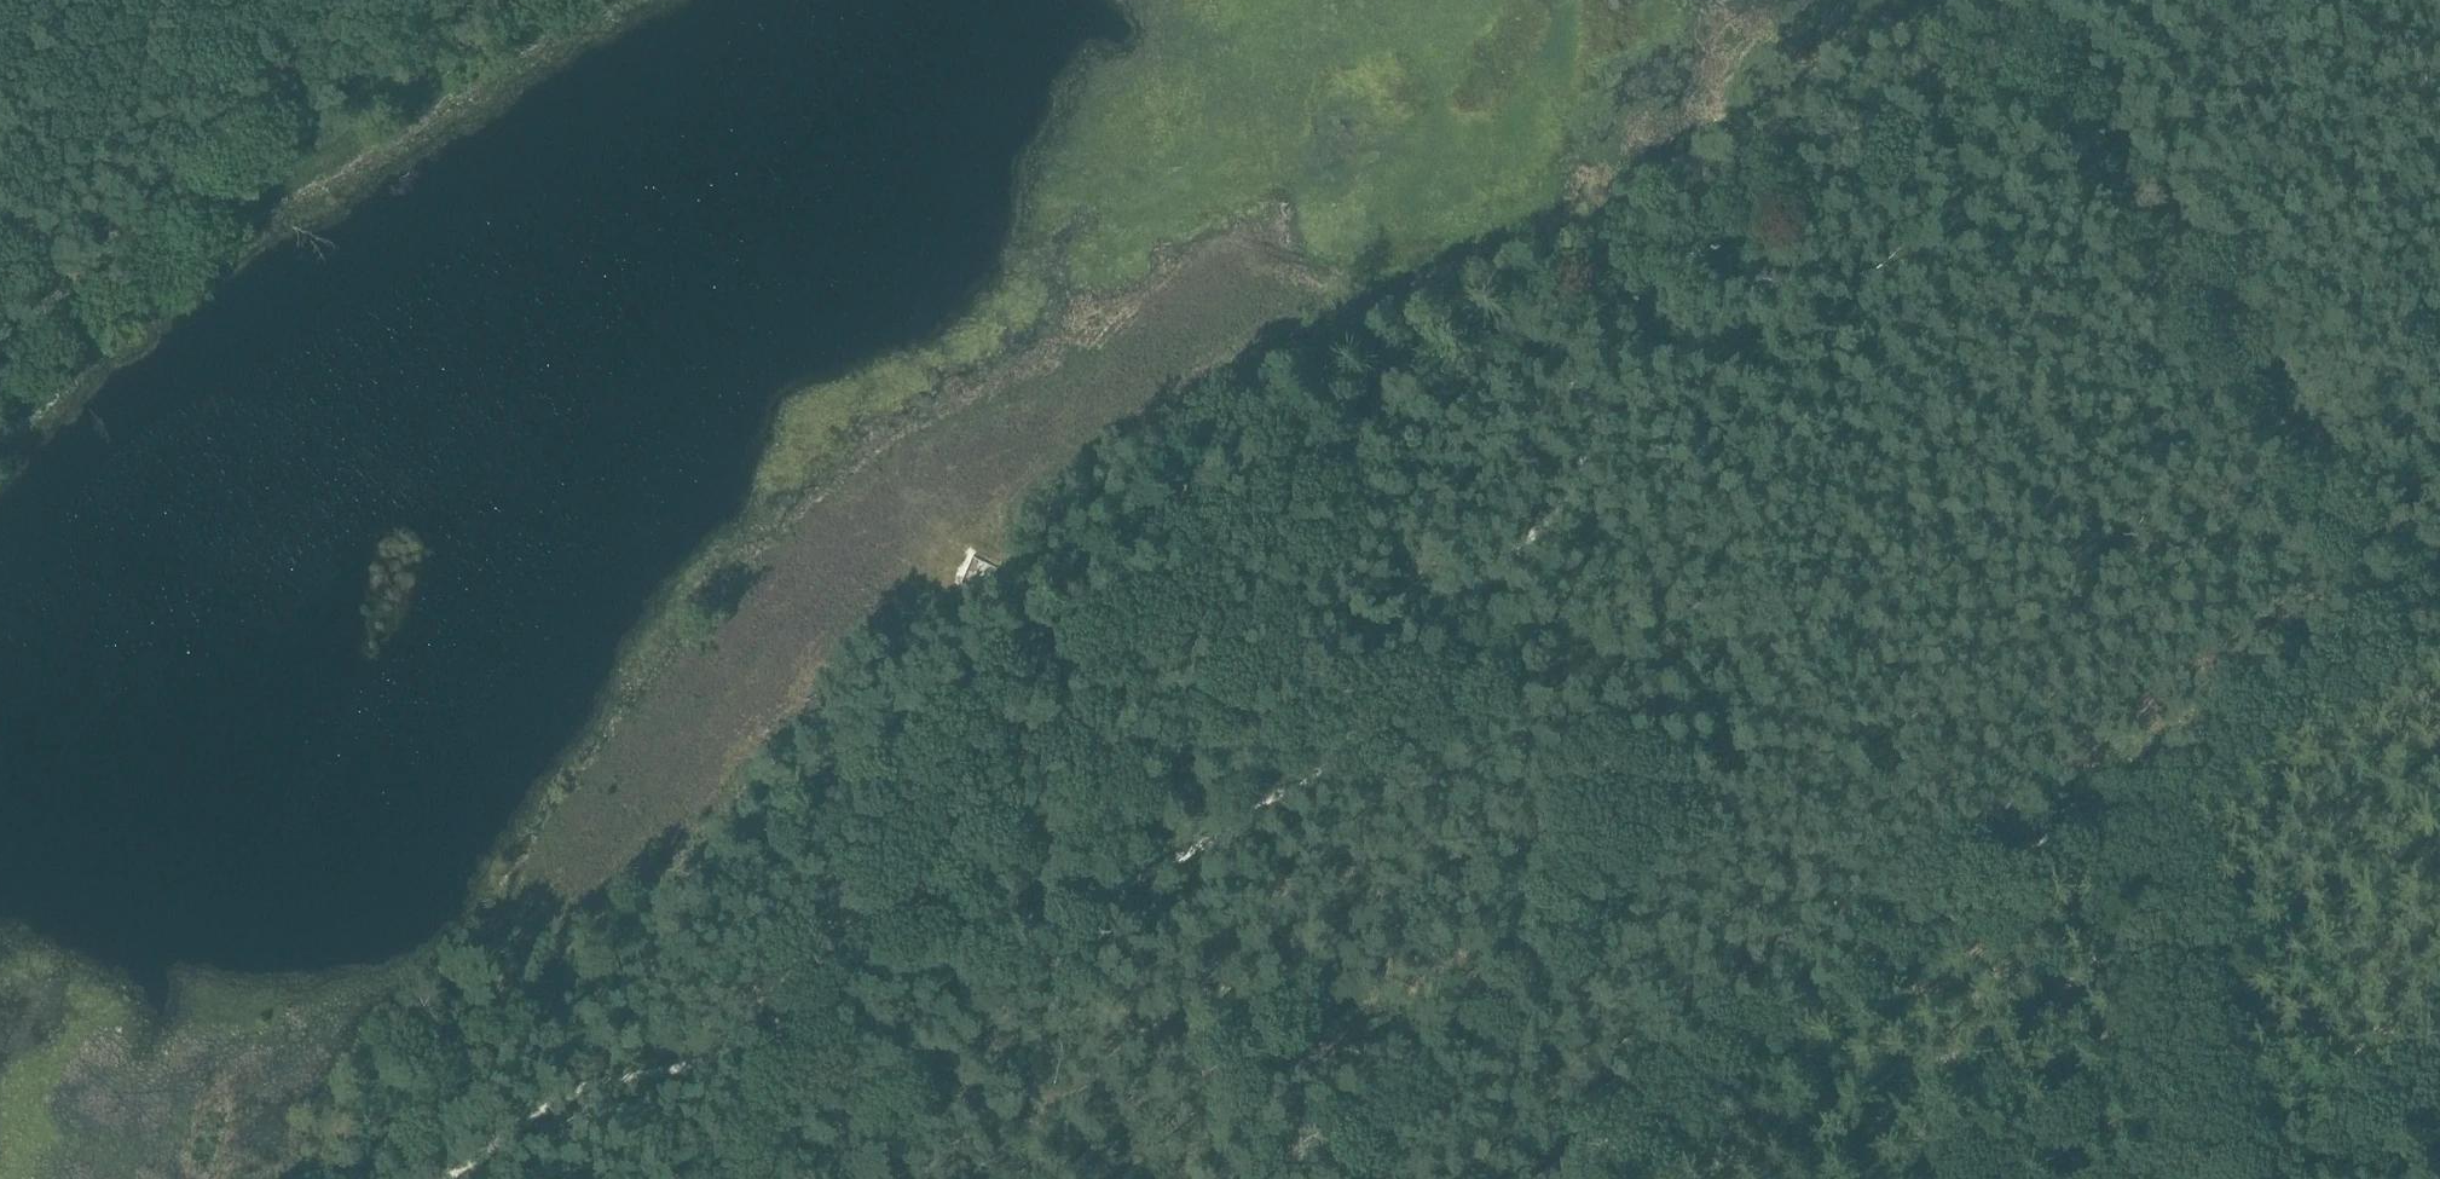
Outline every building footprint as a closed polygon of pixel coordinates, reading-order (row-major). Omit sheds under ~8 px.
[(1386,372),(1385,358),(1374,359),(1376,373),(1386,372)]
